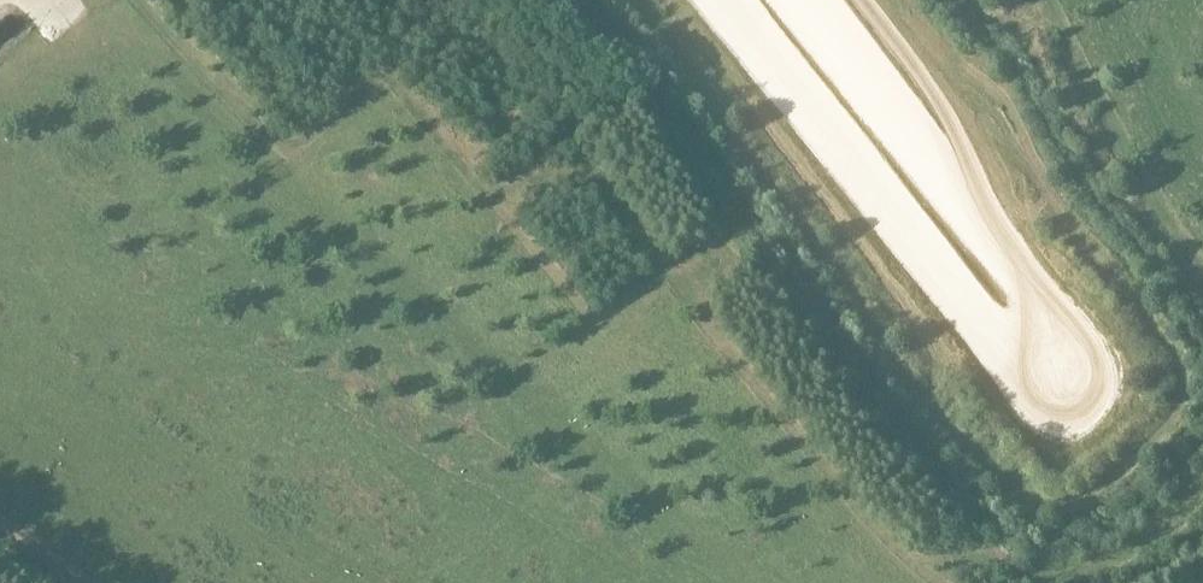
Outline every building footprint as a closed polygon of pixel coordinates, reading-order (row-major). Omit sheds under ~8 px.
[(760,53),(796,25),(751,22),(777,2),(777,0),(718,0),(760,53)] [(827,0),(823,64),(827,69),(833,70),(837,10),(834,6),(842,0),(827,0)]
